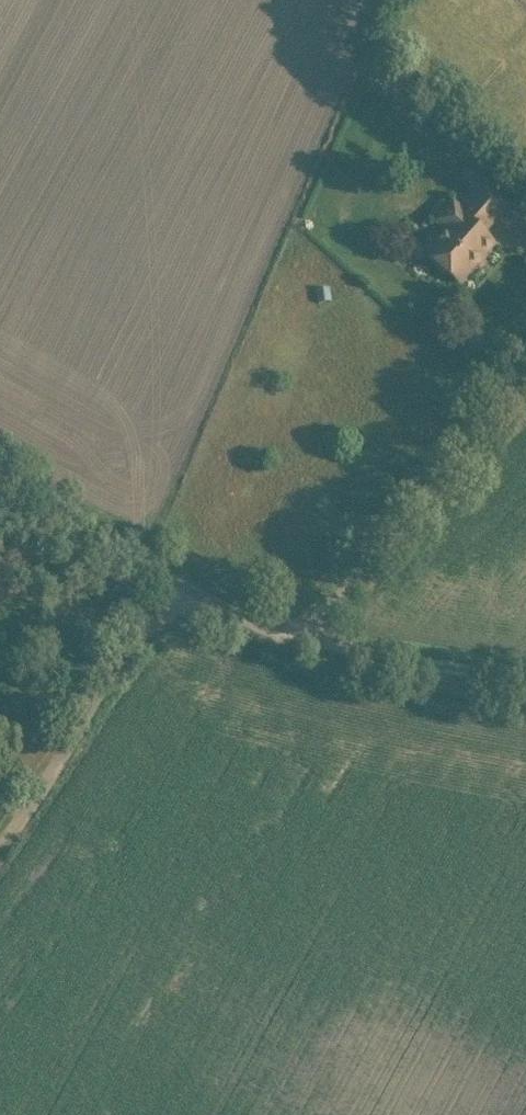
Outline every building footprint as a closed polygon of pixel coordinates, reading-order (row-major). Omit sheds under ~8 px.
[(435,264),(435,268),(445,278),(449,276),(459,285),(494,245),(482,235),(487,230),(485,228),(495,217),(497,219),(508,206),(487,187),(464,212),(452,202),(432,224),(447,238),(429,259),(435,264)]
